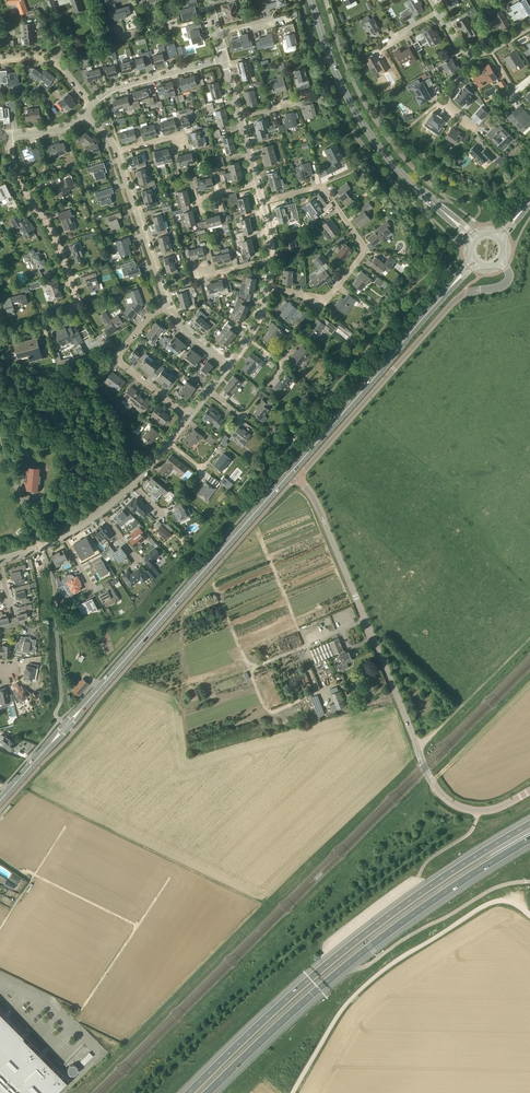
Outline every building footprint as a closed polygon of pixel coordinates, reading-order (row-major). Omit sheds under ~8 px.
[(21,14),(28,12),(24,0),(6,0),(6,2),(7,2),(7,4),(9,3),(9,4),(15,3),(17,3),(21,14)] [(51,10),(56,9),(53,0),(47,0),(51,10)] [(76,14),(84,11),(80,0),(71,0),(76,14)] [(228,1),(229,1),(230,3),(222,5),(223,11),(225,11),(227,16),(224,16),(226,22),(241,18),(240,12),(238,13),(235,2),(234,0),(228,0),(228,1)] [(262,3),(264,10),(269,9),(268,8),(278,6),(278,7),(287,5),(286,0),(277,0),(277,2),(267,4),(267,2),(262,3)] [(401,14),(405,21),(423,10),(418,2),(420,1),(419,0),(410,0),(409,1),(412,8),(401,14)] [(450,8),(459,3),(457,0),(446,0),(450,8)] [(528,15),(529,14),(529,6),(526,0),(521,0),(511,6),(514,12),(514,14),(515,13),(516,15),(513,17),(515,21),(518,18),(518,19),(523,16),(524,17),(528,15)] [(130,6),(115,7),(116,20),(126,20),(126,12),(130,12),(130,6)] [(190,8),(180,10),(183,21),(198,17),(195,6),(190,8)] [(466,12),(469,16),(476,12),(473,8),(466,12)] [(497,18),(489,22),(493,29),(501,25),(504,29),(510,26),(501,11),(495,14),(497,18)] [(380,29),(373,18),(370,20),(368,15),(363,18),(364,19),(362,20),(361,21),(361,22),(360,23),(361,24),(362,25),(363,25),(364,25),(366,24),(371,34),(369,35),(372,39),(380,35),(378,30),(380,29)] [(479,32),(475,27),(473,28),(466,17),(458,22),(468,37),(472,34),(473,36),(479,32)] [(22,44),(26,44),(34,44),(33,37),(35,36),(34,33),(32,33),(32,29),(33,29),(32,23),(23,24),(24,30),(25,30),(25,39),(22,39),(22,44)] [(202,31),(200,23),(186,27),(189,38),(192,38),(193,43),(202,41),(201,37),(200,35),(201,35),(200,35),(199,31),(202,31)] [(282,27),(276,28),(281,45),(283,45),(284,50),(285,51),(286,52),(287,52),(290,51),(289,45),(292,45),(296,44),(297,44),(294,33),(295,33),(293,24),(282,27)] [(435,34),(433,32),(431,27),(421,33),(423,38),(420,40),(422,45),(429,41),(431,46),(442,40),(437,32),(435,34)] [(268,45),(274,44),(272,33),(268,34),(268,36),(259,38),(261,47),(264,46),(264,48),(269,47),(268,45)] [(243,43),(249,41),(247,34),(240,35),(241,38),(231,40),(233,48),(243,45),(243,43)] [(174,43),(166,45),(170,58),(178,56),(174,43)] [(165,62),(162,51),(165,50),(164,44),(158,46),(160,54),(154,56),(156,64),(165,62)] [(412,63),(416,61),(409,48),(401,52),(399,49),(394,52),(401,63),(409,58),(412,63)] [(146,67),(144,60),(147,59),(147,60),(151,59),(149,51),(139,54),(140,58),(136,59),(138,69),(139,69),(139,68),(145,66),(145,67),(146,67)] [(512,54),(512,53),(504,58),(511,69),(515,67),(517,71),(525,66),(516,51),(515,51),(516,52),(512,54)] [(381,69),(383,72),(388,69),(382,59),(378,61),(375,55),(366,60),(374,73),(381,69)] [(445,67),(450,75),(460,69),(458,65),(456,66),(451,57),(438,65),(439,66),(442,64),(444,68),(445,67)] [(130,62),(128,62),(127,58),(122,59),(123,63),(119,64),(120,69),(123,68),(124,73),(132,70),(130,62)] [(243,80),(249,79),(248,78),(251,78),(249,68),(251,68),(249,60),(237,63),(239,72),(241,72),(243,80)] [(492,82),(497,79),(489,64),(482,68),(484,70),(473,76),(478,84),(490,78),(492,82)] [(104,72),(107,71),(109,76),(117,74),(115,65),(107,67),(106,65),(103,66),(104,72)] [(34,68),(30,75),(39,81),(41,79),(44,81),(50,85),(55,77),(44,69),(41,73),(34,68)] [(95,79),(93,70),(88,72),(87,68),(81,70),(83,79),(88,78),(89,82),(95,80),(95,79)] [(93,70),(95,79),(102,77),(100,68),(93,70)] [(307,80),(306,76),(307,76),(305,68),(296,70),(298,78),(295,78),(298,90),(309,87),(310,86),(309,80),(307,80)] [(0,70),(0,73),(1,83),(8,82),(8,84),(7,84),(7,85),(19,84),(18,72),(7,73),(7,70),(0,70)] [(279,81),(271,83),(274,92),(286,89),(282,73),(277,74),(279,81)] [(201,86),(200,79),(196,80),(194,76),(187,78),(190,91),(202,88),(201,86)] [(428,87),(433,83),(429,77),(418,84),(420,87),(418,88),(421,94),(418,95),(422,102),(433,95),(428,87)] [(183,93),(190,91),(187,78),(180,79),(183,93)] [(168,97),(176,95),(172,81),(165,83),(167,92),(168,97)] [(211,92),(220,89),(218,82),(209,84),(211,92)] [(168,97),(167,92),(165,83),(157,85),(160,94),(164,93),(165,97),(168,97)] [(464,90),(463,90),(459,94),(460,95),(457,99),(465,106),(468,102),(471,105),(475,100),(472,97),(475,94),(467,87),(464,90)] [(140,90),(142,99),(143,98),(144,103),(148,102),(149,105),(155,104),(153,97),(150,98),(147,88),(140,90)] [(220,89),(211,92),(213,99),(222,96),(220,89)] [(138,100),(142,99),(140,90),(133,92),(133,91),(133,92),(136,101),(132,102),(134,109),(140,108),(138,100)] [(257,104),(254,90),(244,92),(246,98),(247,98),(249,107),(257,104)] [(73,100),(74,99),(69,93),(58,102),(63,108),(66,106),(69,110),(76,104),(73,100)] [(121,98),(123,107),(123,109),(128,108),(128,111),(134,109),(132,102),(130,103),(128,96),(127,96),(128,97),(125,97),(121,99),(121,98)] [(119,108),(123,107),(121,98),(120,98),(121,99),(114,100),(113,100),(115,107),(112,108),(114,114),(120,113),(119,108)] [(316,116),(313,103),(312,99),(309,100),(310,104),(305,105),(307,112),(303,112),(305,118),(311,116),(311,117),(316,116)] [(511,114),(508,117),(521,131),(529,123),(529,116),(520,106),(513,112),(514,112),(512,114),(511,114)] [(4,123),(10,122),(9,108),(3,108),(3,110),(0,110),(0,119),(4,119),(4,123)] [(25,110),(26,115),(26,121),(37,120),(37,117),(41,117),(40,108),(28,109),(28,110),(25,110)] [(188,115),(187,114),(189,113),(190,111),(189,108),(177,111),(179,122),(182,122),(183,126),(190,125),(189,119),(189,117),(188,117),(188,115)] [(476,115),(483,120),(488,114),(482,108),(476,115)] [(215,119),(227,116),(225,109),(216,111),(217,115),(214,116),(215,119)] [(179,122),(177,111),(172,112),(173,115),(167,117),(168,120),(170,130),(177,128),(176,123),(179,122)] [(292,126),(297,125),(294,112),(286,114),(287,121),(284,121),(285,124),(286,127),(292,125),(292,126)] [(433,113),(427,121),(434,126),(432,129),(436,132),(435,133),(440,136),(445,128),(441,126),(445,121),(441,118),(441,117),(438,115),(437,116),(433,113)] [(219,121),(220,129),(226,128),(225,124),(229,123),(227,116),(215,119),(216,122),(219,121)] [(161,122),(159,117),(156,118),(157,121),(159,128),(162,127),(163,132),(170,130),(168,120),(161,122)] [(264,129),(270,127),(267,119),(256,122),(257,125),(255,126),(257,132),(258,132),(259,138),(266,136),(264,129)] [(156,129),(159,128),(157,121),(154,122),(154,124),(148,126),(150,135),(157,133),(156,129)] [(502,150),(503,150),(505,150),(509,145),(509,144),(514,139),(498,123),(499,124),(492,131),(491,130),(487,134),(502,150)] [(150,135),(148,126),(141,127),(140,125),(137,126),(139,133),(142,132),(143,137),(150,135)] [(135,134),(139,133),(137,126),(133,127),(134,129),(128,131),(130,140),(137,138),(135,134)] [(210,131),(201,133),(200,130),(203,130),(202,126),(193,128),(194,132),(191,132),(193,140),(202,137),(211,135),(210,131)] [(462,132),(462,133),(458,130),(456,132),(454,131),(455,129),(452,127),(446,137),(456,144),(460,139),(465,142),(468,137),(469,137),(462,132)] [(123,142),(130,140),(128,131),(121,133),(123,142)] [(98,144),(95,145),(94,145),(93,140),(93,139),(85,132),(77,137),(81,143),(84,141),(89,145),(89,147),(87,147),(89,154),(100,150),(98,144)] [(220,146),(225,145),(234,143),(232,136),(228,137),(227,134),(222,135),(224,142),(220,143),(220,146)] [(198,149),(207,146),(206,143),(204,144),(202,137),(193,140),(194,146),(198,145),(198,149)] [(60,155),(67,153),(64,142),(60,144),(60,142),(55,144),(55,145),(48,147),(51,154),(58,151),(60,155)] [(225,145),(227,156),(233,154),(232,151),(236,150),(234,143),(225,145)] [(265,157),(263,157),(265,165),(277,162),(275,155),(273,144),(262,147),(264,153),(262,153),(262,154),(264,154),(265,157)] [(333,162),(331,163),(332,165),(326,169),(328,173),(339,168),(336,162),(343,158),(336,145),(327,149),(324,150),(323,151),(323,152),(323,153),(323,154),(323,155),(324,156),(325,156),(326,156),(327,156),(330,155),(333,162)] [(489,163),(494,157),(487,150),(483,153),(475,145),(472,149),(471,149),(470,150),(471,150),(469,151),(482,164),(486,160),(489,163)] [(26,159),(32,157),(33,160),(40,157),(37,148),(32,149),(30,146),(27,147),(28,148),(23,150),(24,153),(21,154),(23,159),(26,158),(26,159)] [(172,161),(172,158),(171,159),(171,158),(169,148),(162,150),(165,163),(172,161)] [(165,163),(162,150),(155,152),(156,156),(153,157),(155,166),(165,163)] [(195,164),(198,163),(196,157),(193,157),(192,153),(185,154),(187,164),(194,162),(195,164)] [(138,167),(146,165),(145,161),(144,162),(142,154),(133,157),(135,164),(137,163),(138,167)] [(180,166),(187,164),(185,154),(178,156),(179,161),(176,162),(178,169),(181,168),(180,166)] [(504,161),(503,160),(500,156),(494,162),(497,165),(498,166),(504,161)] [(104,162),(92,166),(93,170),(95,177),(97,181),(106,178),(104,170),(106,169),(104,162)] [(232,172),(241,170),(239,162),(230,165),(232,172)] [(302,170),(297,171),(300,181),(307,179),(306,176),(313,174),(310,162),(300,165),(302,170)] [(138,177),(147,175),(145,168),(147,168),(146,165),(138,167),(139,170),(137,170),(138,177)] [(224,177),(232,175),(234,179),(243,177),(241,170),(232,172),(226,173),(220,175),(222,181),(225,180),(224,177)] [(281,189),(280,181),(278,170),(267,173),(267,174),(268,173),(270,180),(271,180),(272,183),(270,183),(271,183),(273,190),(277,190),(281,189)] [(63,196),(69,195),(70,194),(69,190),(76,187),(72,175),(71,175),(70,174),(69,174),(68,174),(67,174),(67,175),(66,175),(66,176),(63,177),(63,178),(61,179),(60,177),(56,178),(59,187),(57,188),(58,191),(54,192),(56,198),(63,196)] [(143,187),(156,184),(155,180),(152,181),(150,174),(147,175),(138,177),(140,184),(143,184),(143,187)] [(214,175),(204,177),(207,188),(214,186),(213,183),(216,183),(214,175)] [(200,189),(207,188),(204,177),(197,179),(196,176),(193,177),(194,180),(196,188),(199,187),(200,189)] [(8,202),(15,199),(7,183),(0,186),(0,198),(1,200),(6,197),(8,202)] [(346,202),(348,204),(353,201),(346,191),(351,188),(347,183),(338,189),(340,193),(341,192),(342,193),(338,196),(344,204),(346,202)] [(144,198),(152,196),(157,194),(155,188),(156,188),(156,184),(143,187),(144,190),(142,191),(144,198)] [(98,201),(100,200),(101,205),(109,203),(109,204),(113,203),(111,197),(110,197),(109,194),(114,192),(112,187),(95,193),(97,198),(98,201)] [(176,200),(189,196),(187,189),(174,193),(176,200)] [(239,202),(240,206),(250,204),(248,196),(238,199),(236,193),(229,194),(232,204),(239,202)] [(154,202),(152,196),(144,198),(146,205),(148,204),(149,207),(157,205),(156,202),(154,202)] [(181,209),(189,207),(189,204),(191,203),(189,196),(176,200),(177,201),(179,204),(177,205),(179,208),(181,207),(181,209)] [(313,214),(316,218),(322,213),(319,210),(323,208),(319,203),(318,203),(314,198),(310,201),(306,204),(303,205),(306,210),(310,207),(314,213),(313,214)] [(368,209),(369,210),(373,207),(369,203),(359,209),(362,213),(354,218),(360,226),(370,219),(365,211),(368,209)] [(251,211),(250,204),(240,206),(241,210),(234,212),(235,218),(242,217),(241,213),(251,211)] [(280,223),(288,221),(284,205),(275,208),(276,214),(277,213),(280,223)] [(186,219),(194,217),(192,210),(190,210),(189,207),(181,209),(182,213),(184,212),(186,219)] [(65,231),(74,228),(70,216),(73,215),(71,209),(58,213),(60,219),(61,219),(65,231)] [(155,224),(164,221),(162,214),(163,214),(163,211),(154,213),(155,216),(153,217),(155,224)] [(116,228),(116,229),(121,228),(118,218),(122,217),(121,212),(104,218),(106,223),(109,221),(112,229),(116,228)] [(18,216),(19,216),(18,215),(10,220),(14,225),(12,226),(15,232),(20,229),(21,230),(23,229),(25,234),(23,235),(26,239),(35,234),(33,230),(35,228),(33,225),(32,226),(27,218),(21,222),(18,216)] [(223,225),(229,223),(226,215),(220,217),(220,215),(213,216),(215,225),(222,223),(223,225)] [(208,227),(215,225),(213,216),(206,218),(206,220),(203,221),(205,229),(209,228),(208,227)] [(190,229),(189,226),(196,224),(194,217),(186,219),(181,220),(183,226),(186,226),(187,230),(190,229)] [(250,218),(243,219),(242,217),(235,218),(237,224),(238,224),(239,228),(242,227),(251,225),(250,218)] [(322,225),(331,237),(339,231),(338,231),(334,225),(334,224),(331,219),(322,225)] [(160,233),(168,231),(167,228),(165,228),(164,221),(155,224),(157,231),(159,230),(160,233)] [(206,232),(205,229),(203,221),(200,222),(201,228),(194,230),(196,235),(206,232)] [(392,234),(388,228),(391,226),(388,221),(374,231),(375,232),(368,238),(374,245),(385,237),(386,239),(392,234)] [(244,238),(243,235),(253,232),(251,225),(242,227),(243,231),(236,233),(237,239),(244,238)] [(160,244),(169,242),(167,235),(169,235),(168,231),(160,233),(161,236),(158,237),(160,244)] [(287,256),(294,255),(293,250),(297,249),(294,237),(296,236),(296,234),(283,238),(286,246),(285,247),(287,256)] [(116,241),(121,256),(131,252),(128,245),(131,244),(129,237),(116,241)] [(252,239),(245,241),(244,238),(237,239),(239,245),(242,245),(243,249),(244,248),(244,249),(253,246),(252,239)] [(76,263),(86,260),(80,242),(74,244),(69,246),(72,253),(73,253),(76,263)] [(173,252),(172,248),(171,249),(169,242),(160,244),(162,251),(164,251),(165,254),(173,252)] [(206,244),(205,244),(205,242),(200,243),(201,247),(196,248),(198,257),(205,255),(204,253),(208,252),(206,244)] [(345,244),(341,249),(337,254),(344,260),(352,249),(345,244)] [(245,253),(241,254),(243,260),(249,258),(249,255),(255,253),(253,246),(244,249),(245,253)] [(191,259),(198,257),(196,248),(189,250),(188,249),(185,249),(187,257),(190,257),(191,259)] [(222,254),(225,262),(232,261),(231,258),(234,257),(232,250),(229,250),(228,248),(221,249),(222,254)] [(41,274),(40,268),(47,266),(44,259),(41,260),(39,255),(40,255),(39,251),(35,253),(34,249),(29,251),(30,254),(23,256),(26,262),(28,261),(28,262),(30,261),(31,260),(34,268),(31,269),(33,274),(38,273),(38,275),(41,274)] [(165,265),(174,262),(179,261),(176,251),(173,252),(165,254),(166,257),(164,258),(165,265)] [(218,264),(225,262),(222,254),(215,256),(218,264)] [(317,259),(322,265),(326,263),(321,256),(317,259)] [(385,266),(389,270),(393,264),(387,260),(384,263),(376,257),(374,261),(370,258),(367,263),(371,266),(371,265),(381,272),(385,266)] [(130,277),(141,273),(139,266),(137,267),(135,262),(122,267),(124,275),(128,274),(130,277)] [(174,262),(165,265),(167,272),(169,271),(170,274),(178,272),(177,269),(176,269),(174,262)] [(283,283),(291,284),(292,271),(284,270),(283,283)] [(318,275),(316,272),(310,277),(318,288),(324,283),(323,282),(331,277),(325,270),(318,275)] [(364,287),(371,278),(362,271),(358,276),(359,277),(353,284),(361,290),(364,286),(364,287)] [(90,292),(100,289),(98,283),(100,283),(96,272),(81,277),(84,284),(87,283),(90,292)] [(246,284),(255,286),(256,278),(250,277),(250,273),(244,272),(242,279),(247,279),(246,284)] [(384,282),(378,277),(374,282),(380,287),(384,282)] [(40,280),(29,284),(30,289),(42,286),(40,280)] [(57,280),(46,284),(52,300),(62,297),(57,280)] [(221,289),(222,294),(229,292),(227,286),(224,287),(222,280),(215,282),(217,290),(221,289)] [(208,298),(214,296),(213,291),(217,290),(215,282),(208,284),(209,290),(206,291),(208,298)] [(253,293),(255,286),(246,284),(245,288),(240,287),(239,293),(246,295),(247,291),(253,293)] [(187,294),(196,292),(194,286),(184,288),(184,292),(178,293),(180,301),(189,298),(188,298),(187,294)] [(131,319),(137,311),(138,312),(141,309),(139,307),(142,303),(141,301),(142,301),(140,296),(141,296),(138,289),(130,292),(130,293),(128,294),(129,298),(133,297),(134,302),(133,303),(131,302),(128,306),(124,313),(131,319)] [(8,316),(15,314),(14,312),(15,312),(14,310),(12,303),(19,301),(19,302),(22,301),(23,304),(28,303),(26,294),(23,295),(23,294),(7,298),(8,299),(4,300),(5,304),(3,304),(5,310),(6,310),(8,316)] [(348,294),(344,299),(341,297),(335,305),(343,312),(348,305),(351,307),(356,300),(348,294)] [(182,308),(188,306),(189,309),(196,308),(194,301),(195,301),(194,297),(188,298),(189,298),(180,301),(182,308)] [(249,307),(243,304),(244,301),(238,298),(235,304),(237,305),(236,309),(246,314),(249,307)] [(298,310),(286,300),(280,307),(285,311),(282,316),(288,320),(291,316),(301,323),(307,315),(299,308),(298,310)] [(199,327),(205,320),(201,317),(204,314),(199,309),(195,315),(197,317),(193,322),(199,327)] [(244,320),(246,314),(236,309),(234,313),(232,312),(230,318),(236,321),(237,318),(244,320)] [(118,315),(110,320),(105,311),(99,315),(105,323),(104,324),(106,326),(105,327),(109,334),(116,329),(116,328),(123,322),(118,315)] [(329,329),(327,331),(332,335),(337,328),(325,318),(322,322),(318,319),(308,332),(317,339),(320,334),(319,333),(325,325),(329,329)] [(204,332),(209,327),(211,329),(216,324),(211,319),(208,323),(205,320),(199,327),(204,332)] [(161,331),(163,333),(166,329),(162,326),(156,322),(151,329),(158,334),(161,331)] [(280,337),(284,331),(273,322),(268,328),(270,330),(264,337),(270,342),(276,334),(280,337)] [(236,334),(231,330),(233,327),(228,323),(224,328),(227,331),(225,334),(232,340),(236,334)] [(353,333),(352,332),(341,323),(338,327),(350,337),(353,333)] [(64,328),(55,333),(59,341),(60,340),(61,343),(63,346),(72,341),(81,356),(87,355),(79,341),(82,339),(89,335),(86,329),(79,333),(77,329),(73,331),(71,327),(66,330),(64,328)] [(152,339),(149,342),(149,343),(155,347),(157,344),(156,343),(158,339),(156,337),(158,334),(151,329),(146,335),(152,339)] [(294,340),(298,335),(292,330),(288,335),(294,340)] [(227,346),(232,340),(225,334),(222,338),(218,335),(214,340),(220,344),(222,341),(227,346)] [(173,349),(180,340),(174,335),(171,340),(168,338),(163,344),(166,347),(168,344),(173,349)] [(163,344),(168,338),(165,336),(160,342),(163,344)] [(42,357),(40,350),(36,338),(15,344),(19,357),(29,354),(30,360),(42,357)] [(185,351),(182,349),(186,344),(180,340),(173,349),(179,353),(177,355),(180,357),(185,351)] [(312,353),(302,345),(295,354),(294,353),(291,357),(299,364),(306,356),(309,357),(312,353)] [(145,353),(143,351),(143,350),(137,346),(128,357),(134,362),(138,357),(140,359),(145,353)] [(190,361),(196,353),(191,348),(187,353),(185,351),(180,357),(183,360),(184,357),(190,361)] [(59,352),(55,353),(58,364),(70,361),(69,357),(61,360),(59,352)] [(252,352),(247,358),(249,360),(243,369),(250,374),(256,366),(260,368),(265,362),(252,352)] [(139,366),(145,370),(152,361),(146,357),(148,355),(145,353),(140,359),(143,361),(139,366)] [(201,364),(198,362),(202,357),(196,353),(190,361),(195,366),(193,368),(196,370),(201,364)] [(157,366),(152,362),(152,361),(145,370),(150,374),(154,370),(157,372),(162,366),(159,363),(157,366)] [(196,376),(201,370),(206,374),(213,366),(207,361),(204,366),(201,364),(196,370),(193,373),(196,376)] [(161,383),(168,374),(163,370),(165,368),(162,366),(157,372),(160,374),(156,379),(161,383)] [(241,380),(244,376),(236,371),(233,374),(241,380)] [(114,386),(119,390),(125,382),(112,372),(105,381),(113,387),(114,386)] [(174,375),(172,377),(168,374),(161,383),(167,387),(171,383),(173,385),(178,379),(175,376),(174,375)] [(296,383),(293,381),(293,380),(286,375),(280,383),(278,382),(273,389),(283,396),(289,388),(288,387),(288,386),(292,388),(296,383)] [(196,388),(191,384),(193,381),(187,376),(183,382),(185,384),(183,386),(191,393),(196,388)] [(227,385),(227,384),(224,388),(228,391),(227,392),(231,396),(236,390),(234,389),(241,381),(234,376),(228,383),(229,383),(227,385)] [(133,404),(140,396),(135,393),(137,391),(131,386),(122,398),(128,402),(126,404),(131,407),(133,405),(133,404)] [(187,399),(191,393),(183,386),(179,392),(176,390),(174,393),(180,398),(183,395),(187,399)] [(257,395),(262,398),(266,393),(261,390),(257,395)] [(137,409),(142,413),(151,402),(148,400),(147,401),(140,396),(133,404),(133,405),(137,408),(137,409)] [(270,405),(266,402),(262,399),(258,405),(259,406),(254,413),(261,419),(269,409),(267,408),(270,405)] [(159,405),(152,414),(164,423),(170,416),(164,412),(165,410),(159,405)] [(211,405),(207,410),(205,413),(207,414),(202,419),(206,421),(208,418),(215,423),(213,425),(219,429),(225,420),(218,415),(220,412),(211,405)] [(156,436),(157,437),(160,433),(151,426),(150,427),(151,428),(148,432),(147,431),(143,436),(144,436),(147,439),(146,440),(143,444),(147,448),(154,439),(156,436)] [(240,439),(245,443),(251,435),(246,430),(245,432),(239,427),(232,435),(239,440),(240,439)] [(200,439),(203,436),(194,429),(189,435),(188,434),(183,440),(191,446),(198,438),(200,439)] [(226,434),(221,441),(226,445),(228,442),(226,440),(229,437),(226,434)] [(212,444),(216,439),(210,435),(206,440),(212,444)] [(231,459),(223,453),(219,459),(220,460),(215,466),(219,469),(220,468),(222,470),(231,459)] [(178,471),(182,474),(187,468),(171,455),(166,462),(167,462),(160,471),(167,476),(175,466),(179,470),(178,471)] [(24,481),(24,489),(41,491),(42,483),(40,483),(41,475),(43,476),(43,468),(26,466),(25,474),(26,474),(26,481),(24,481)] [(224,476),(220,481),(229,488),(233,484),(224,476)] [(148,490),(157,498),(162,492),(164,494),(168,490),(153,478),(150,481),(150,482),(147,485),(147,486),(146,487),(146,488),(147,488),(147,489),(147,490),(148,490)] [(206,501),(217,488),(206,480),(204,483),(205,484),(198,494),(206,501)] [(50,492),(48,498),(59,500),(60,495),(50,492)] [(143,504),(137,498),(133,502),(132,501),(127,505),(135,513),(138,511),(144,517),(150,511),(147,508),(146,508),(143,504)] [(174,511),(175,513),(172,514),(176,522),(180,519),(187,516),(191,515),(189,509),(185,511),(184,508),(183,508),(181,503),(181,502),(179,503),(178,503),(177,503),(176,504),(175,504),(173,506),(174,506),(174,505),(175,508),(174,508),(175,511),(174,511)] [(131,519),(133,517),(128,511),(126,514),(123,510),(120,512),(119,512),(113,517),(119,523),(123,519),(124,520),(125,519),(127,521),(130,519),(131,519)] [(134,528),(139,523),(135,519),(130,524),(134,528)] [(171,535),(169,534),(170,533),(173,529),(167,523),(166,525),(165,524),(162,524),(159,521),(154,526),(157,529),(156,530),(158,533),(160,536),(161,535),(165,539),(166,538),(167,539),(168,539),(171,536),(171,535)] [(107,541),(112,537),(103,525),(93,532),(100,541),(105,538),(107,541)] [(135,546),(145,539),(142,535),(144,533),(139,527),(131,534),(134,537),(130,540),(135,546)] [(82,559),(95,552),(86,537),(74,544),(82,559)] [(112,548),(107,553),(105,550),(101,553),(105,559),(107,561),(114,555),(119,561),(122,559),(123,561),(125,559),(124,557),(127,555),(125,552),(124,552),(123,550),(121,547),(118,549),(118,550),(116,551),(115,552),(112,548)] [(155,559),(161,554),(156,548),(146,555),(145,561),(150,566),(156,561),(155,559)] [(52,555),(53,558),(56,565),(57,566),(61,564),(60,563),(68,559),(65,553),(63,549),(60,551),(55,553),(52,555)] [(101,576),(109,572),(103,561),(101,557),(91,563),(93,566),(90,568),(93,574),(99,572),(101,576)] [(20,571),(26,569),(25,564),(10,568),(11,572),(10,573),(11,578),(11,579),(13,578),(14,582),(14,581),(15,585),(25,582),(24,578),(22,579),(21,576),(22,576),(21,576),(20,571)] [(154,579),(157,576),(151,567),(146,571),(153,579),(154,579)] [(143,582),(148,578),(140,568),(131,575),(128,572),(123,576),(131,586),(138,581),(138,580),(141,578),(143,582)] [(77,576),(75,577),(73,578),(72,575),(73,575),(72,574),(71,574),(70,574),(69,574),(68,574),(67,575),(66,575),(65,576),(64,577),(64,578),(62,578),(62,579),(62,580),(62,581),(63,581),(63,582),(63,583),(64,584),(65,585),(66,586),(67,587),(68,587),(69,587),(70,587),(72,590),(73,590),(74,593),(81,589),(79,586),(82,585),(81,582),(79,578),(77,576)] [(107,591),(100,594),(99,595),(103,603),(105,602),(107,606),(116,602),(115,599),(117,598),(113,591),(114,591),(108,579),(102,582),(107,591)] [(16,592),(15,592),(16,598),(17,598),(18,601),(19,601),(21,600),(22,604),(30,602),(29,598),(26,598),(26,596),(26,595),(24,590),(31,589),(30,584),(14,587),(14,588),(15,588),(16,592)] [(92,597),(85,601),(82,596),(77,599),(79,604),(77,605),(78,605),(79,605),(83,612),(86,611),(86,610),(90,607),(92,611),(93,611),(94,612),(98,610),(99,610),(92,597)] [(12,617),(15,626),(25,625),(24,619),(28,618),(26,612),(27,612),(26,612),(25,609),(28,609),(29,610),(32,609),(31,604),(19,607),(20,610),(17,611),(18,614),(16,615),(17,615),(17,617),(13,618),(13,617),(12,617)] [(12,617),(12,618),(8,619),(8,617),(8,616),(6,617),(5,613),(5,614),(3,614),(2,611),(0,611),(0,625),(1,624),(2,628),(15,626),(12,617)] [(24,650),(24,652),(28,653),(28,651),(35,653),(37,647),(35,646),(36,640),(31,638),(30,642),(24,641),(25,637),(21,636),(20,641),(23,642),(22,650),(24,650)] [(349,667),(347,662),(352,659),(349,651),(345,653),(339,638),(310,650),(315,662),(335,654),(339,652),(340,655),(343,662),(337,665),(339,671),(349,667)] [(11,645),(2,645),(2,647),(0,646),(0,654),(2,654),(2,657),(11,657),(11,645)] [(38,668),(39,665),(30,663),(29,667),(26,666),(23,678),(31,680),(34,668),(38,668)] [(78,696),(89,683),(83,678),(72,691),(78,696)] [(32,695),(32,694),(27,690),(25,692),(22,687),(21,686),(20,686),(19,687),(17,683),(14,685),(16,689),(15,689),(14,692),(15,693),(12,695),(17,703),(21,700),(21,699),(26,696),(27,697),(32,695)] [(9,702),(13,701),(11,694),(8,695),(6,687),(0,689),(0,703),(1,704),(2,707),(10,705),(9,702)] [(331,694),(337,710),(345,707),(339,691),(331,694)] [(312,701),(318,717),(325,714),(319,699),(312,701)] [(13,748),(13,747),(15,744),(5,735),(4,737),(2,735),(1,737),(2,739),(1,740),(5,743),(3,745),(9,751),(11,749),(12,749),(13,748)] [(12,890),(15,885),(6,880),(3,886),(12,890)] [(47,1060),(0,1013),(0,1092),(56,1092),(68,1081),(47,1060)] [(92,1058),(94,1056),(90,1052),(80,1061),(84,1065),(92,1058)] [(75,1064),(74,1064),(73,1064),(72,1064),(71,1065),(70,1065),(69,1066),(69,1067),(68,1068),(68,1069),(68,1070),(68,1071),(69,1072),(69,1073),(70,1073),(70,1074),(71,1074),(72,1074),(73,1074),(74,1074),(75,1074),(76,1074),(76,1073),(77,1073),(78,1072),(78,1071),(78,1070),(78,1069),(78,1068),(78,1067),(77,1066),(77,1065),(76,1065),(75,1065),(75,1064)]
